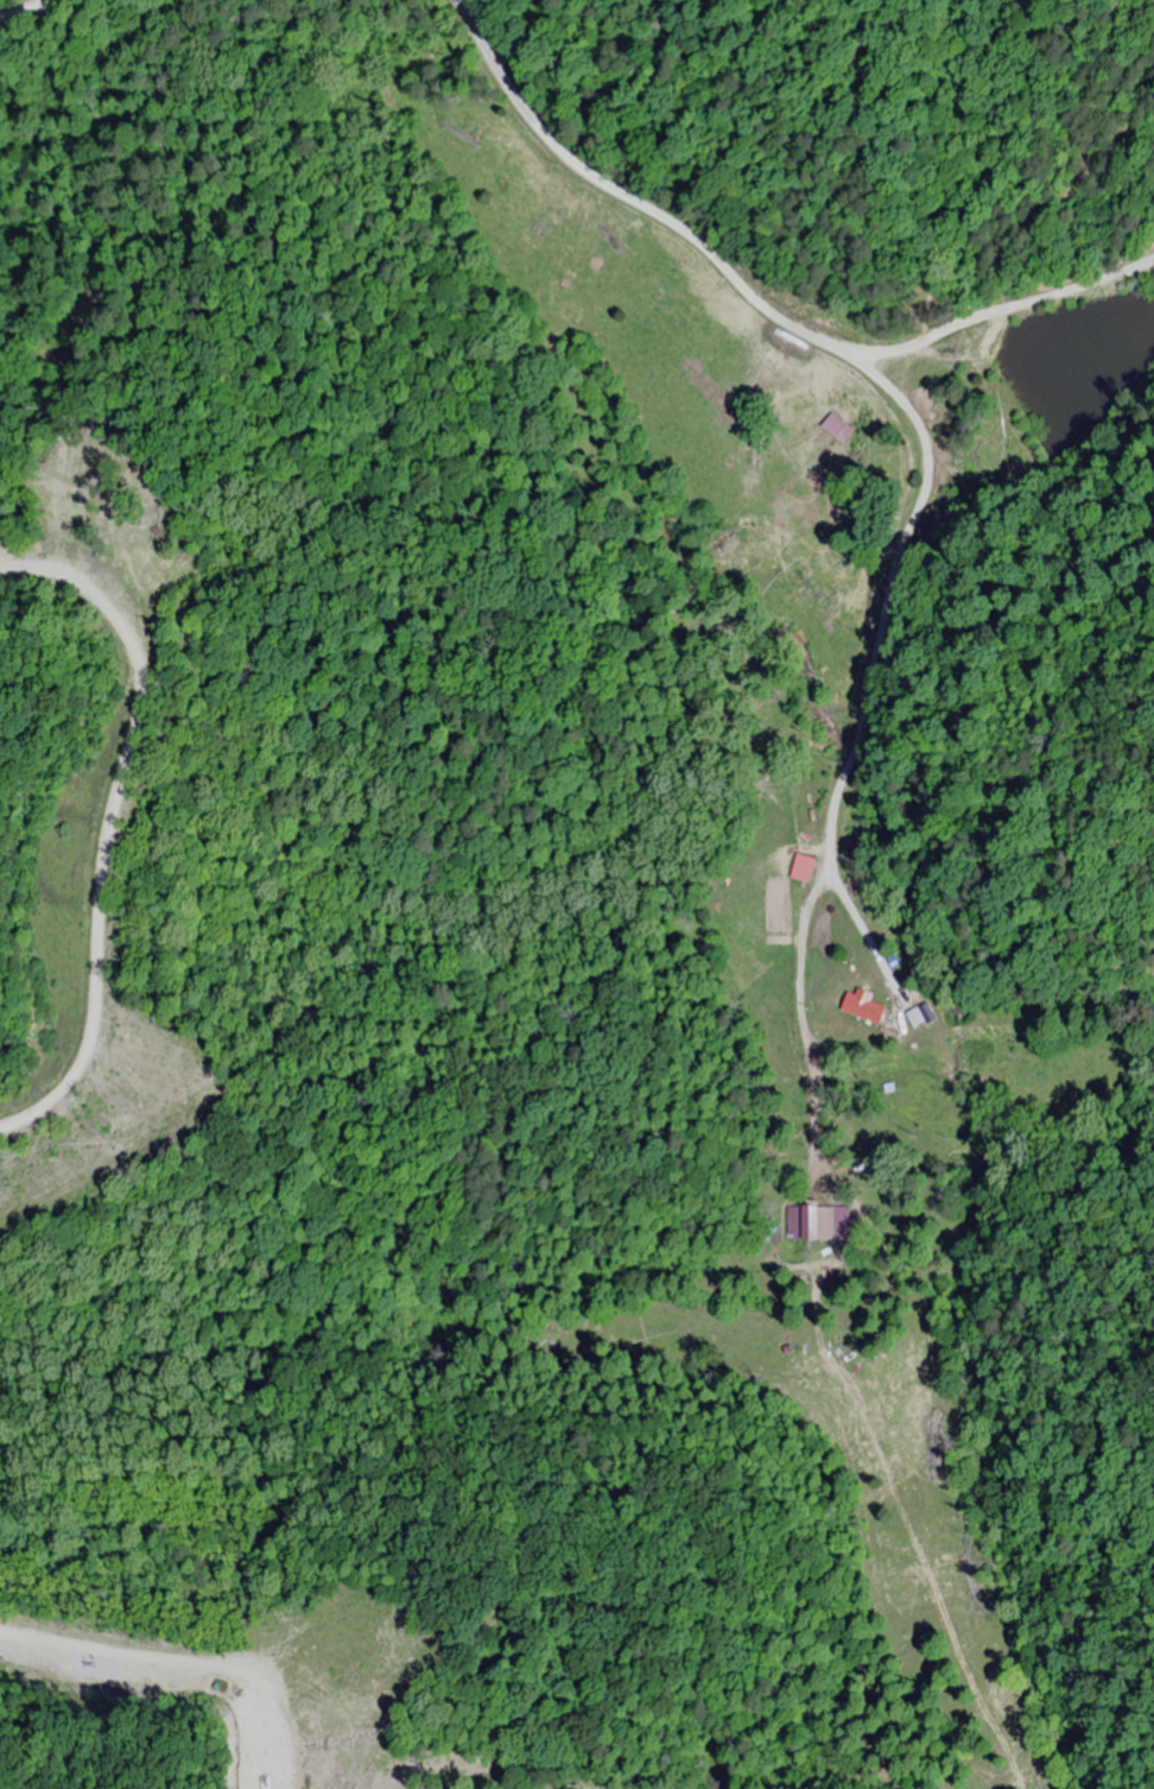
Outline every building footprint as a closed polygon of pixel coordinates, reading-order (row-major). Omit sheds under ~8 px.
[(789,877),(807,883),(814,859),(796,853),(789,877)] [(878,1025),(885,1006),(869,1000),(871,994),(856,988),(853,994),(845,991),(838,1009),(878,1025)] [(788,1238),(807,1238),(807,1205),(788,1205),(788,1238)] [(835,1206),(817,1206),(817,1240),(835,1240),(835,1206)]
